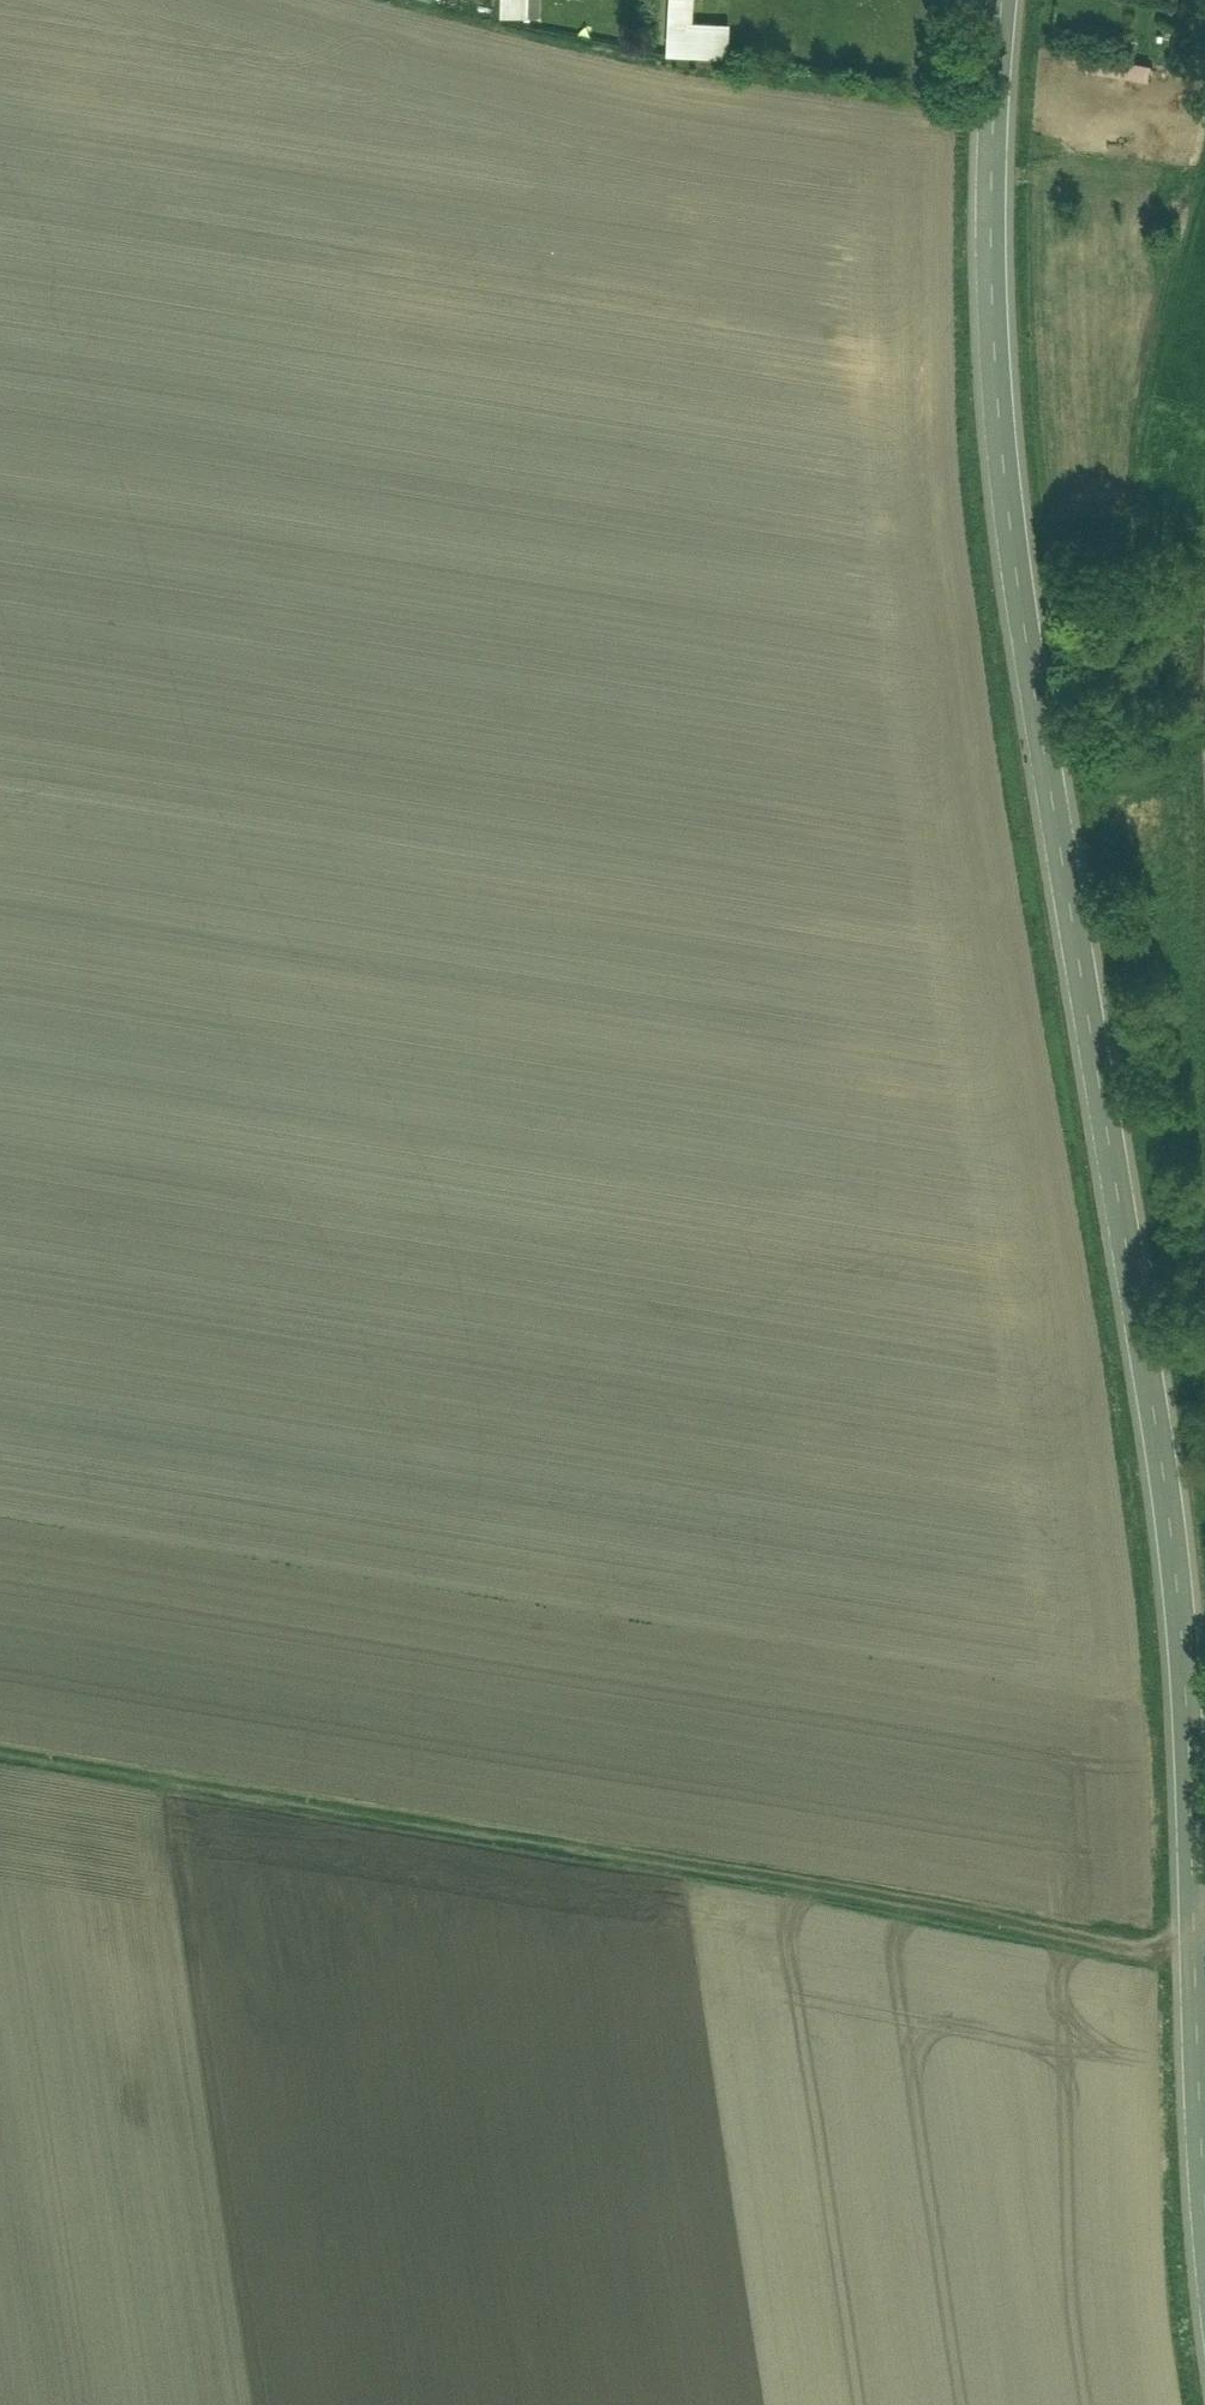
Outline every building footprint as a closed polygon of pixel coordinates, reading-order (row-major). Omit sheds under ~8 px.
[(526,0),(500,0),(500,18),(526,18),(526,0)] [(667,57),(729,59),(730,23),(694,22),(694,0),(668,0),(667,57)] [(1146,78),(1148,59),(1086,53),(1084,71),(1146,78)]
